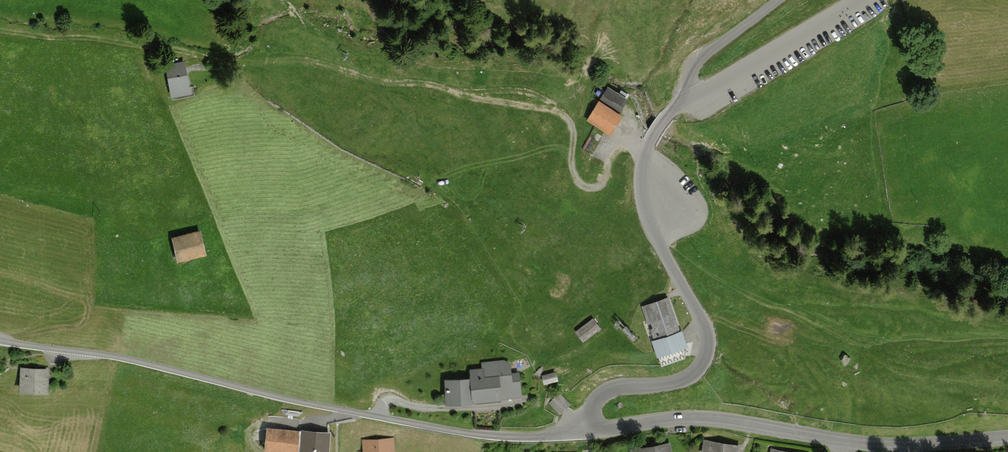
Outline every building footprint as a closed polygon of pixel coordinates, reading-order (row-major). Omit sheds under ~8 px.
[(171,63),(179,94),(199,89),(192,58),(171,63)] [(601,96),(621,108),(629,95),(609,82),(601,96)] [(632,115),(607,100),(595,120),(620,135),(632,115)] [(209,228),(179,237),(185,259),(215,250),(209,228)] [(660,352),(688,343),(671,293),(642,302),(660,352)] [(591,318),(572,332),(581,343),(599,329),(591,318)] [(464,377),(439,379),(440,401),(517,397),(515,371),(506,372),(505,359),(474,361),(475,368),(463,369),(464,377)] [(48,366),(22,364),(20,390),(46,392),(48,366)] [(560,393),(548,402),(557,414),(569,404),(560,393)] [(263,451),(324,451),(323,426),(302,426),(303,419),(266,416),(263,451)] [(395,434),(361,436),(362,451),(396,451),(395,434)] [(699,439),(697,451),(734,451),(735,445),(699,439)] [(628,448),(628,451),(668,451),(666,442),(628,448)]
